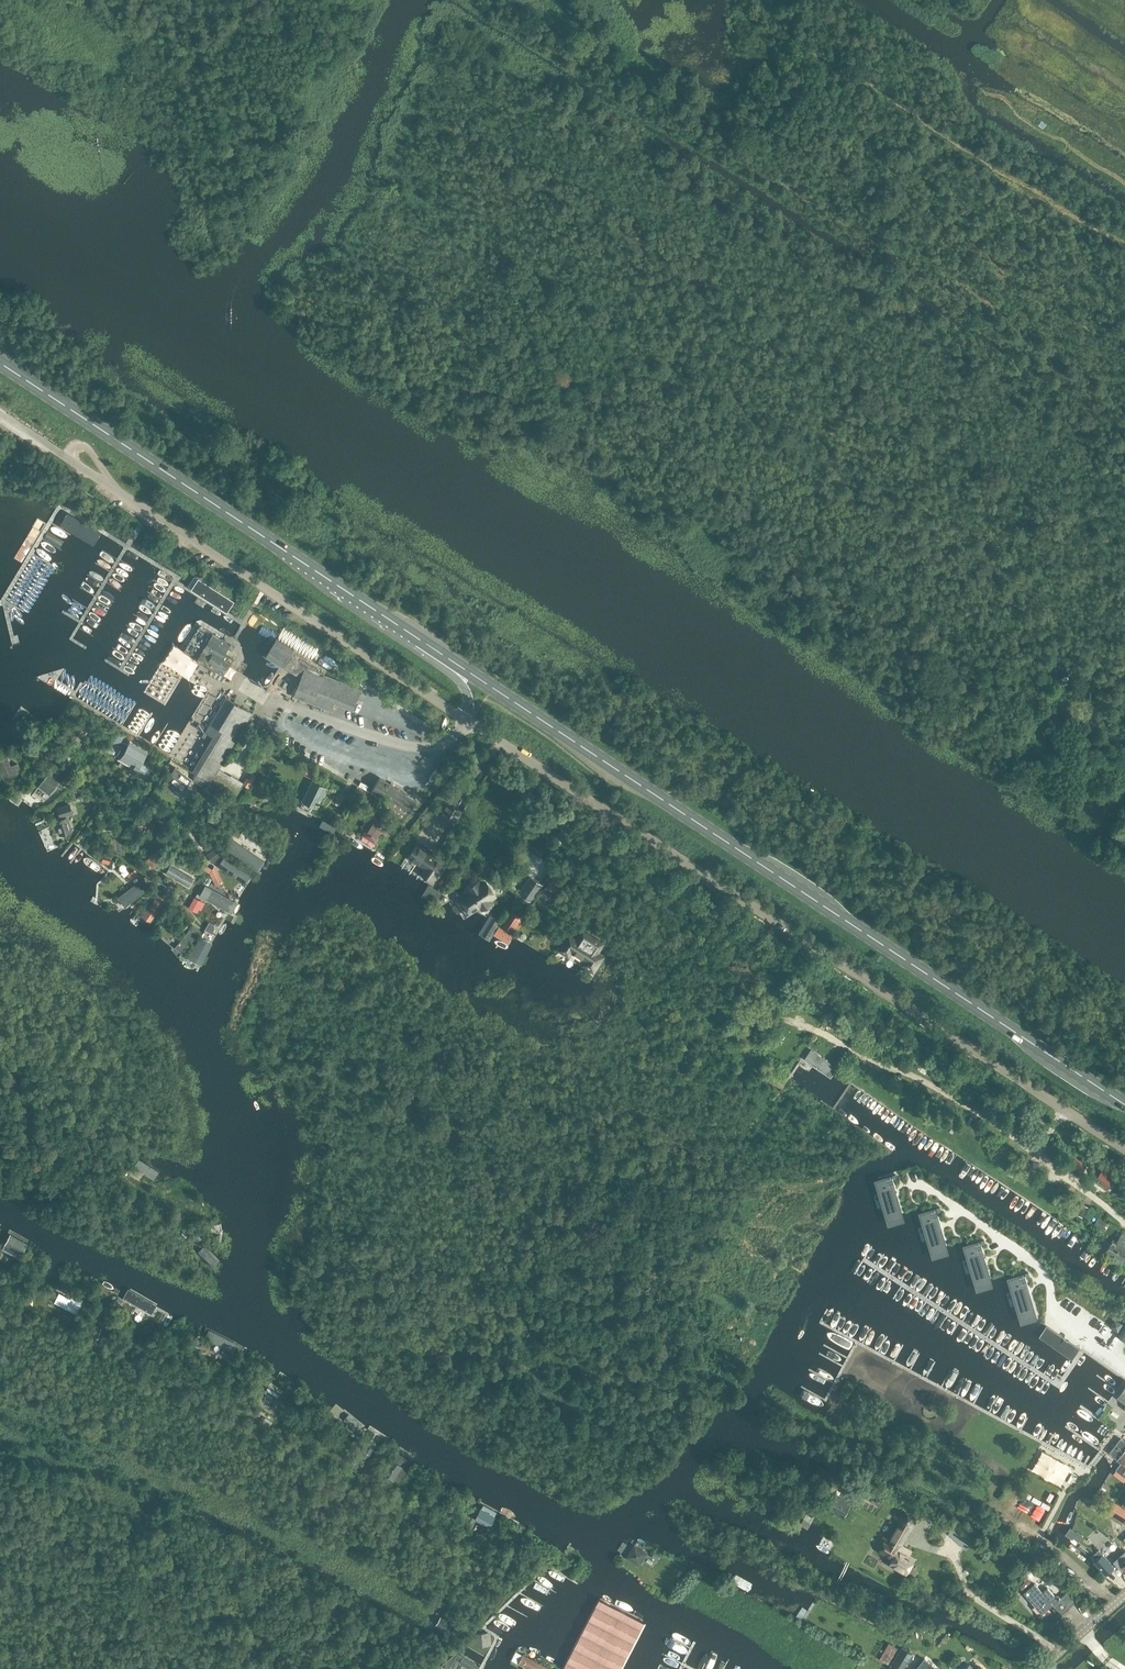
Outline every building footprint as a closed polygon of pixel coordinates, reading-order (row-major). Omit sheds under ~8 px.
[(78,487),(76,490),(75,492),(83,497),(86,493),(87,491),(79,486),(78,487)] [(103,535),(62,511),(55,523),(96,547),(103,535)] [(228,612),(235,601),(199,578),(192,588),(228,612)] [(201,625),(185,651),(189,653),(207,664),(224,675),(235,657),(226,652),(231,644),(223,639),(209,630),(201,625)] [(355,708),(363,688),(325,674),(327,668),(277,638),(267,656),(302,677),(298,686),(301,687),(298,696),(323,706),(327,697),(355,708)] [(1059,675),(1067,671),(1060,656),(1052,661),(1059,675)] [(217,734),(195,771),(198,772),(208,779),(212,781),(247,724),(248,721),(250,718),(254,712),(236,702),(227,697),(222,705),(208,729),(217,734)] [(89,714),(86,719),(93,724),(96,719),(89,714)] [(149,751),(131,740),(121,759),(135,767),(133,770),(148,778),(153,767),(144,761),(149,751)] [(78,763),(80,756),(52,748),(50,755),(78,763)] [(8,756),(0,759),(0,770),(7,786),(19,781),(16,774),(20,772),(18,769),(21,768),(18,763),(12,766),(8,756)] [(186,789),(194,778),(177,766),(164,785),(168,789),(174,781),(186,789)] [(312,778),(315,772),(305,767),(302,774),(312,778)] [(70,778),(61,771),(57,775),(52,771),(40,786),(51,795),(58,785),(63,788),(70,778)] [(197,774),(193,780),(203,787),(207,780),(197,774)] [(249,788),(256,777),(250,774),(243,784),(249,788)] [(231,776),(224,788),(236,795),(244,783),(232,775),(231,776)] [(381,777),(372,792),(381,797),(382,796),(383,794),(384,794),(388,797),(382,806),(404,820),(405,819),(416,799),(393,785),(389,782),(381,777)] [(318,808),(328,787),(313,779),(302,801),(318,808)] [(260,812),(261,812),(263,808),(241,800),(239,804),(260,812)] [(454,823),(461,812),(456,808),(456,807),(448,803),(441,815),(454,823)] [(61,817),(56,819),(56,821),(61,836),(74,832),(69,816),(73,814),(74,814),(71,805),(58,809),(61,817)] [(381,818),(384,813),(378,810),(375,814),(381,818)] [(154,830),(157,824),(140,814),(136,821),(154,830)] [(366,821),(362,827),(366,830),(362,835),(376,843),(383,832),(388,835),(392,828),(388,825),(389,823),(375,815),(370,823),(366,821)] [(334,834),(337,827),(324,820),(320,827),(334,834)] [(239,838),(244,829),(239,826),(233,834),(239,838)] [(550,853),(556,843),(548,839),(543,848),(550,853)] [(265,864),(237,843),(232,851),(260,872),(265,864)] [(417,846),(408,859),(411,861),(422,869),(419,874),(431,882),(444,865),(420,848),(417,846)] [(210,852),(217,861),(223,856),(216,847),(210,852)] [(155,868),(162,860),(152,853),(146,861),(155,868)] [(174,864),(178,856),(173,853),(168,860),(174,864)] [(603,869),(611,867),(608,854),(601,855),(603,869)] [(250,874),(226,858),(220,866),(245,882),(250,874)] [(458,863),(453,868),(457,871),(461,865),(462,863),(459,861),(458,863)] [(195,879),(171,866),(166,876),(190,888),(195,879)] [(132,880),(140,874),(136,869),(128,875),(132,880)] [(557,891),(564,878),(557,874),(549,887),(557,891)] [(533,900),(545,883),(533,875),(521,892),(533,900)] [(142,879),(118,898),(126,908),(151,889),(142,879)] [(499,896),(487,879),(482,882),(481,879),(468,888),(470,890),(456,900),(467,917),(481,908),(483,910),(496,902),(494,899),(499,896)] [(439,889),(439,890),(443,893),(443,891),(448,884),(444,882),(439,889)] [(169,894),(173,889),(166,885),(163,890),(169,894)] [(240,903),(208,885),(202,896),(234,913),(240,903)] [(546,903),(553,891),(546,886),(538,898),(546,903)] [(161,894),(144,917),(152,923),(168,899),(161,894)] [(201,910),(204,905),(194,899),(189,908),(198,912),(199,909),(201,910)] [(517,932),(527,917),(514,909),(504,924),(517,932)] [(481,930),(480,933),(491,940),(493,937),(495,934),(496,932),(500,925),(501,924),(502,922),(491,915),(489,917),(488,918),(481,930)] [(184,930),(189,924),(184,921),(179,927),(184,930)] [(215,928),(215,924),(210,922),(205,929),(212,933),(215,928)] [(496,932),(495,934),(509,943),(514,935),(514,934),(500,925),(496,932)] [(193,926),(174,951),(181,956),(200,931),(193,926)] [(604,943),(584,930),(579,939),(571,934),(562,949),(570,954),(574,948),(593,960),(590,965),(595,969),(604,956),(598,952),(604,943)] [(191,955),(204,962),(213,944),(200,938),(191,955)] [(811,1050),(804,1060),(831,1078),(838,1067),(811,1050)] [(146,1156),(140,1166),(156,1177),(162,1166),(146,1156)] [(1071,1162),(1067,1166),(1079,1176),(1086,1167),(1084,1166),(1074,1158),(1071,1162)] [(127,1174),(131,1170),(125,1166),(122,1170),(127,1174)] [(1102,1170),(1095,1179),(1106,1188),(1113,1179),(1102,1170)] [(904,1217),(902,1213),(891,1175),(878,1179),(891,1221),(904,1217)] [(1083,1217),(1089,1207),(1082,1202),(1075,1212),(1083,1217)] [(934,1208),(923,1211),(935,1254),(948,1250),(947,1246),(935,1208),(934,1208)] [(1102,1230),(1107,1222),(1098,1217),(1093,1225),(1102,1230)] [(212,1234),(223,1232),(221,1223),(211,1224),(212,1234)] [(21,1257),(29,1243),(12,1233),(6,1244),(15,1249),(13,1253),(21,1257)] [(1088,1246),(1092,1240),(1084,1235),(1081,1241),(1088,1246)] [(1113,1238),(1106,1250),(1124,1262),(1124,1245),(1113,1238)] [(979,1241),(967,1244),(977,1279),(989,1275),(990,1275),(980,1240),(979,1241)] [(206,1242),(199,1246),(212,1263),(219,1259),(206,1242)] [(1024,1273),(1011,1277),(1024,1319),(1036,1316),(1024,1273)] [(108,1300),(113,1291),(94,1280),(89,1289),(108,1300)] [(154,1313),(159,1304),(130,1287),(125,1297),(154,1313)] [(73,1298),(62,1292),(60,1296),(57,1300),(60,1302),(60,1301),(79,1310),(84,1299),(75,1294),(73,1298)] [(104,1337),(109,1322),(97,1318),(92,1333),(104,1337)] [(1115,1332),(1124,1339),(1124,1319),(1124,1318),(1115,1332)] [(1046,1327),(1039,1337),(1072,1360),(1079,1350),(1046,1327)] [(236,1352),(240,1343),(211,1329),(207,1338),(236,1352)] [(1116,1396),(1124,1402),(1124,1384),(1116,1396)] [(272,1410),(280,1397),(270,1391),(266,1398),(261,1394),(257,1401),(262,1404),(259,1408),(262,1410),(265,1406),(272,1410)] [(354,1436),(363,1424),(349,1413),(344,1419),(348,1422),(344,1428),(354,1436)] [(270,1426),(273,1421),(266,1417),(263,1422),(270,1426)] [(1120,1438),(1109,1453),(1121,1462),(1115,1471),(1124,1478),(1124,1442),(1120,1438)] [(369,1459),(374,1449),(365,1444),(360,1454),(369,1459)] [(391,1479),(400,1466),(390,1459),(381,1472),(391,1479)] [(834,1495),(827,1507),(844,1516),(851,1504),(834,1495)] [(1107,1512),(1123,1522),(1124,1519),(1124,1509),(1114,1502),(1107,1512)] [(489,1524),(493,1515),(477,1506),(472,1514),(489,1524)] [(901,1545),(910,1529),(915,1523),(915,1514),(907,1510),(900,1514),(900,1520),(887,1542),(885,1540),(879,1551),(892,1559),(890,1563),(907,1572),(914,1559),(909,1556),(911,1551),(901,1545)] [(1078,1541),(1083,1535),(1077,1531),(1073,1537),(1078,1541)] [(639,1565),(646,1554),(634,1546),(627,1558),(639,1565)] [(657,1560),(661,1555),(655,1551),(652,1556),(657,1560)] [(1107,1572),(1113,1567),(1102,1554),(1095,1559),(1107,1572)] [(1043,1592),(1035,1583),(1024,1593),(1042,1614),(1053,1605),(1061,1615),(1069,1608),(1077,1601),(1066,1594),(1061,1598),(1058,1595),(1056,1597),(1048,1588),(1043,1592)] [(644,1622),(598,1598),(561,1668),(620,1668),(644,1622)] [(448,1631),(453,1622),(441,1616),(436,1625),(448,1631)] [(471,1646),(489,1645),(488,1632),(470,1633),(471,1646)] [(888,1662),(897,1647),(889,1642),(880,1657),(888,1662)] [(912,1653),(902,1648),(892,1665),(900,1668),(903,1668),(912,1653)] [(456,1653),(448,1666),(453,1668),(454,1668),(457,1663),(468,1668),(475,1668),(476,1665),(456,1653)] [(515,1654),(512,1660),(530,1668),(546,1668),(547,1667),(522,1655),(521,1657),(515,1654)] [(924,1661),(917,1668),(936,1668),(929,1664),(928,1665),(924,1661)]
